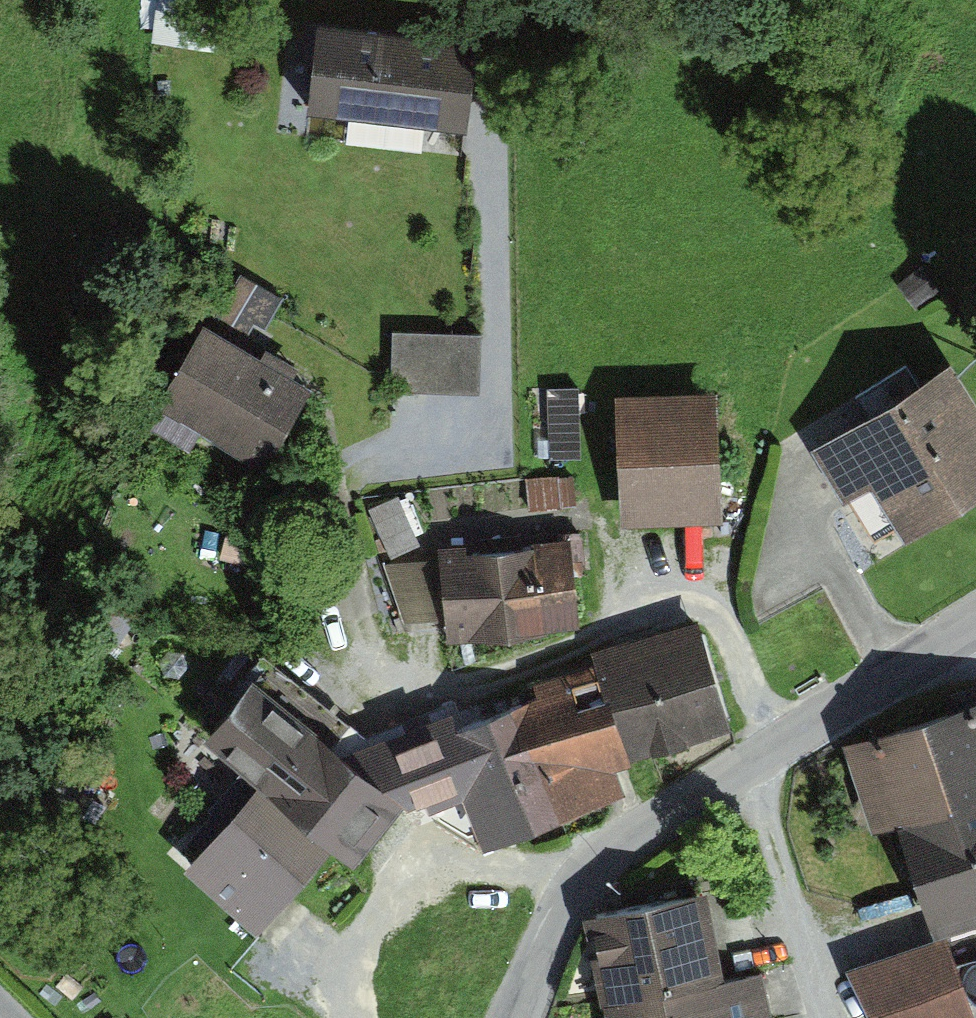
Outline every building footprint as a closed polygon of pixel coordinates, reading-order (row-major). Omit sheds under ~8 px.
[(478,35),(318,15),(307,104),(467,124),(478,35)] [(244,270),(228,296),(267,319),(282,293),(244,270)] [(309,380),(207,320),(151,413),(192,438),(202,420),(264,456),(309,380)] [(483,331),(394,329),(392,389),(481,391),(483,331)] [(952,365),(926,381),(912,357),(859,390),(874,414),(824,445),(880,533),(975,472),(975,403),(952,365)] [(713,408),(623,412),(626,490),(717,486),(713,408)] [(559,473),(525,474),(525,500),(559,499),(559,473)] [(419,530),(393,486),(369,500),(395,544),(419,530)] [(525,535),(527,618),(582,617),(581,560),(586,560),(585,525),(555,525),(555,535),(525,535)] [(444,539),(446,619),(527,618),(525,535),(525,529),(482,529),(482,538),(444,539)] [(725,708),(695,621),(605,649),(607,667),(633,741),(725,708)] [(607,667),(513,700),(551,809),(609,789),(597,754),(633,741),(607,667)] [(252,668),(203,729),(357,855),(407,794),(252,668)] [(488,830),(551,809),(513,700),(455,720),(447,697),(384,719),(406,782),(430,774),(437,793),(471,782),(488,830)] [(842,740),(869,832),(905,822),(933,919),(975,906),(975,715),(973,703),(842,740)] [(258,777),(184,859),(257,925),(331,842),(258,777)] [(591,913),(614,1017),(761,1017),(751,970),(710,979),(692,892),(591,913)] [(947,928),(845,962),(874,1017),(975,1017),(975,1014),(947,928)]
